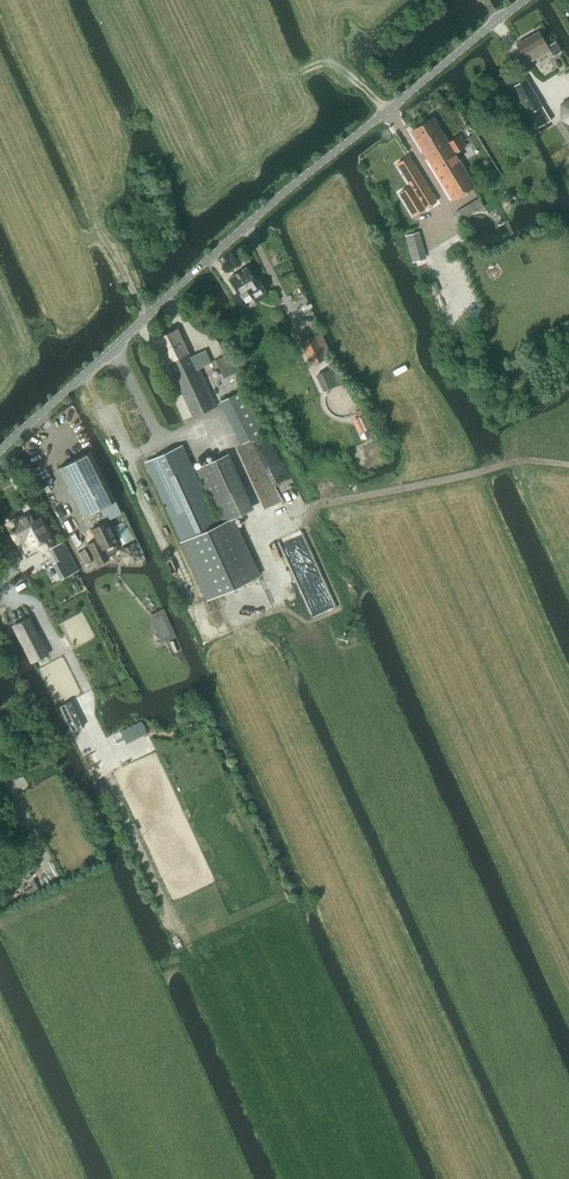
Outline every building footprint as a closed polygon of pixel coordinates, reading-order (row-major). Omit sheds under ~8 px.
[(547,47),(539,32),(516,45),(527,63),(549,51),(552,57),(561,52),(555,41),(547,47)] [(537,129),(551,121),(525,78),(513,86),(537,129)] [(561,105),(561,119),(568,124),(568,100),(561,105)] [(411,132),(452,201),(474,187),(454,154),(465,147),(459,136),(448,143),(432,118),(411,132)] [(408,157),(396,164),(410,186),(398,193),(413,216),(436,202),(408,157)] [(479,198),(454,213),(459,222),(484,207),(479,198)] [(424,260),(417,233),(405,236),(413,263),(424,260)] [(252,300),(265,292),(258,280),(255,282),(246,268),(229,279),(242,299),(249,294),(252,300)] [(434,283),(428,286),(432,295),(438,292),(434,283)] [(190,357),(177,330),(156,339),(192,417),(216,406),(198,369),(208,364),(202,351),(190,357)] [(310,366),(326,359),(321,347),(323,346),(326,344),(321,333),(318,334),(300,343),(310,366)] [(324,390),(337,385),(330,369),(317,375),(324,390)] [(243,443),(264,433),(243,390),(222,401),(243,443)] [(371,428),(365,414),(355,418),(361,432),(371,428)] [(219,525),(182,445),(145,462),(181,541),(179,542),(206,601),(260,577),(234,519),(248,512),(223,457),(195,469),(220,525),(219,525)] [(90,452),(58,468),(83,517),(98,509),(105,521),(105,522),(121,514),(90,452)] [(36,528),(28,515),(18,520),(17,518),(7,523),(19,545),(26,541),(30,548),(39,543),(42,549),(53,543),(42,524),(36,528)] [(97,565),(106,560),(101,550),(115,543),(105,521),(90,529),(95,539),(87,544),(97,565)] [(75,534),(70,536),(76,547),(79,555),(86,569),(91,566),(75,534)] [(118,550),(126,565),(141,557),(134,542),(118,550)] [(64,557),(52,564),(61,580),(73,574),(64,557)] [(164,609),(149,616),(161,644),(176,637),(164,609)] [(34,662),(49,655),(30,617),(11,627),(30,664),(34,662)] [(76,745),(82,758),(91,754),(85,740),(76,745)]
